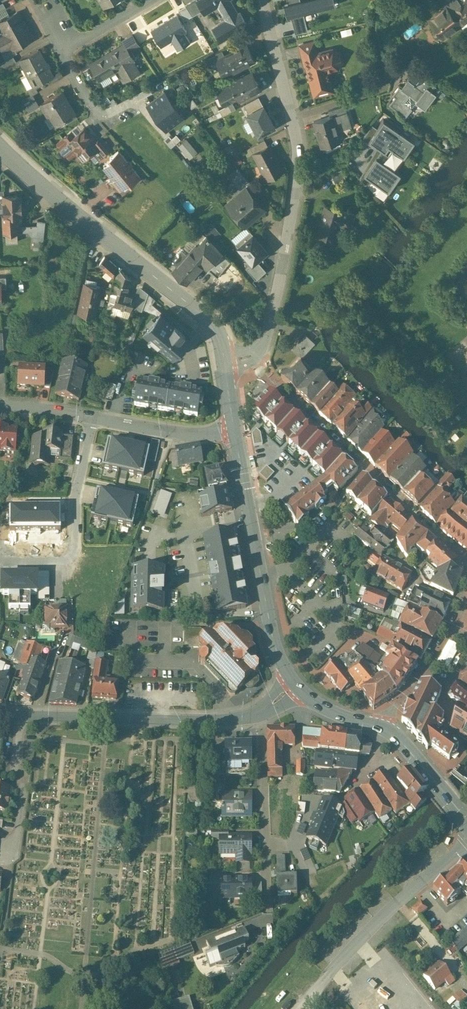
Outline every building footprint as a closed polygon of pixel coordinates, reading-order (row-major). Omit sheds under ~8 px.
[(186,6),(192,16),(203,10),(197,1),(198,1),(198,0),(195,0),(190,3),(186,6)] [(233,6),(230,0),(199,0),(198,1),(197,1),(203,10),(205,13),(218,6),(226,20),(213,28),(221,41),(247,25),(240,12),(238,13),(233,6)] [(306,13),(331,7),(330,0),(304,0),(301,1),(300,0),(287,0),(296,34),(310,31),(306,13)] [(442,11),(441,10),(428,20),(442,38),(466,19),(466,0),(451,0),(445,6),(446,7),(442,11)] [(181,8),(178,10),(184,20),(192,16),(186,6),(181,8)] [(0,12),(0,22),(10,16),(8,11),(6,8),(0,12)] [(0,22),(0,26),(4,33),(0,35),(0,46),(3,51),(11,46),(13,49),(15,47),(29,39),(32,37),(24,23),(23,24),(16,12),(10,16),(0,22)] [(186,30),(176,14),(151,30),(162,46),(172,40),(177,49),(192,40),(186,30)] [(132,34),(121,40),(124,44),(129,51),(139,45),(132,34)] [(314,41),(299,45),(304,65),(306,64),(314,62),(317,53),(314,41)] [(129,51),(124,44),(90,64),(99,79),(109,73),(117,69),(121,76),(124,81),(139,72),(132,60),(133,59),(129,51)] [(227,54),(216,60),(224,76),(226,74),(227,74),(230,73),(230,72),(248,63),(252,61),(255,60),(247,44),(235,50),(227,54)] [(11,48),(0,54),(4,60),(13,55),(16,53),(14,50),(12,51),(11,48)] [(52,75),(38,49),(20,59),(30,77),(31,77),(35,84),(52,75)] [(331,49),(317,53),(314,62),(306,64),(314,95),(332,90),(327,70),(331,69),(336,60),(334,51),(331,49)] [(0,62),(4,68),(17,61),(15,58),(13,55),(4,60),(0,62)] [(88,62),(79,67),(81,72),(90,66),(88,62)] [(117,69),(109,73),(113,80),(115,80),(121,76),(117,69)] [(87,70),(81,73),(84,79),(90,76),(87,70)] [(252,72),(230,84),(231,84),(236,94),(239,100),(260,88),(252,72)] [(439,88),(422,75),(418,80),(427,87),(430,89),(431,88),(432,90),(432,91),(435,93),(439,88)] [(427,87),(423,91),(415,84),(408,79),(401,88),(417,100),(415,101),(424,108),(435,93),(432,91),(432,90),(431,88),(430,89),(427,87)] [(427,87),(418,80),(415,84),(423,91),(427,87)] [(189,81),(179,85),(184,99),(194,95),(189,81)] [(231,84),(218,91),(224,103),(232,98),(231,97),(236,94),(231,84),(230,84),(231,84)] [(401,88),(399,86),(392,95),(395,97),(389,106),(405,117),(411,109),(410,108),(415,101),(417,100),(401,88)] [(61,91),(44,102),(51,113),(50,114),(56,125),(75,113),(61,91)] [(174,104),(164,91),(146,105),(156,118),(174,104)] [(32,94),(23,99),(29,111),(39,105),(35,99),(32,94)] [(100,95),(98,97),(106,108),(115,102),(113,98),(106,103),(100,95)] [(262,107),(257,98),(243,105),(248,115),(262,107)] [(184,118),(174,104),(156,118),(166,131),(184,118)] [(228,105),(219,109),(220,111),(222,115),(231,110),(228,105)] [(344,105),(327,110),(330,117),(332,116),(332,117),(347,112),(344,105)] [(248,115),(259,135),(274,127),(263,107),(262,107),(248,115)] [(330,117),(314,122),(321,146),(340,140),(336,128),(350,124),(347,112),(332,117),(332,116),(330,117)] [(383,120),(377,127),(372,125),(363,138),(376,148),(359,177),(368,187),(373,180),(388,190),(402,174),(395,169),(416,141),(398,129),(383,120)] [(95,141),(84,128),(66,142),(63,137),(62,138),(66,143),(71,139),(75,145),(73,147),(77,152),(83,160),(96,149),(99,147),(95,141)] [(111,149),(101,137),(95,141),(99,147),(96,149),(102,156),(111,149)] [(71,139),(66,143),(62,138),(57,143),(60,147),(59,148),(64,155),(66,154),(69,158),(77,152),(73,147),(75,145),(71,139)] [(195,149),(186,139),(179,145),(188,156),(195,149)] [(264,139),(250,146),(254,153),(268,145),(264,139)] [(254,153),(252,153),(265,177),(282,168),(269,145),(268,145),(254,153)] [(140,177),(118,151),(110,157),(112,160),(104,166),(111,175),(106,179),(110,184),(113,181),(120,189),(124,186),(126,189),(140,177)] [(341,169),(331,174),(333,179),(336,185),(346,180),(341,169)] [(249,182),(240,171),(232,179),(240,189),(249,182)] [(245,188),(227,204),(245,225),(263,209),(245,188)] [(4,196),(4,208),(5,215),(3,215),(4,234),(6,234),(5,226),(18,226),(18,215),(22,215),(21,202),(22,201),(22,198),(21,198),(21,197),(19,195),(4,196)] [(354,213),(325,205),(317,233),(334,238),(339,221),(351,224),(354,213)] [(45,221),(37,220),(35,237),(43,237),(45,221)] [(18,226),(5,226),(6,234),(7,242),(18,241),(17,233),(21,232),(21,226),(18,226)] [(209,233),(213,239),(222,233),(217,226),(209,233)] [(269,250),(252,232),(236,247),(250,262),(252,265),(257,260),(269,250)] [(230,260),(206,235),(197,245),(196,244),(189,252),(203,265),(217,277),(230,260)] [(183,248),(180,248),(177,252),(177,255),(172,260),(172,263),(176,267),(188,253),(183,248)] [(176,267),(172,271),(186,284),(203,265),(189,252),(188,253),(176,267)] [(105,269),(101,273),(111,282),(117,266),(105,256),(99,264),(105,269)] [(217,277),(214,280),(227,292),(243,274),(230,260),(217,277)] [(252,265),(250,262),(246,266),(256,277),(265,270),(257,260),(252,265)] [(118,268),(112,289),(109,300),(114,302),(113,304),(130,310),(135,295),(127,293),(131,279),(118,268)] [(101,288),(84,284),(82,297),(98,301),(101,288)] [(98,301),(82,297),(79,311),(95,314),(98,301)] [(174,324),(160,312),(142,332),(148,337),(148,338),(157,347),(158,346),(172,358),(190,338),(184,332),(185,332),(174,323),(174,324)] [(135,322),(131,320),(127,330),(132,331),(135,322)] [(305,334),(292,348),(300,356),(302,357),(315,343),(305,334)] [(300,356),(281,378),(296,392),(315,372),(316,370),(302,357),(300,356)] [(68,362),(64,361),(56,394),(78,399),(86,366),(68,362)] [(44,368),(20,367),(19,386),(43,387),(44,369),(44,368)] [(49,369),(44,369),(43,387),(50,387),(53,374),(49,369)] [(414,384),(402,371),(394,378),(407,391),(414,384)] [(315,372),(296,392),(311,405),(330,385),(315,372)] [(160,384),(149,382),(149,383),(138,381),(137,387),(135,398),(134,404),(150,407),(156,408),(166,410),(170,386),(160,384)] [(341,457),(262,382),(249,397),(328,472),(341,457)] [(330,385),(311,405),(319,413),(338,392),(330,385)] [(191,389),(181,388),(180,388),(170,386),(166,410),(175,412),(176,411),(182,412),(182,413),(197,416),(199,406),(202,392),(191,390),(191,389)] [(338,392),(319,413),(327,420),(332,415),(329,412),(334,407),(335,408),(349,393),(343,387),(341,389),(338,392)] [(349,393),(335,408),(334,407),(329,412),(332,415),(327,420),(332,425),(356,398),(349,393)] [(351,406),(333,426),(340,432),(351,419),(364,405),(358,399),(353,405),(351,406)] [(351,419),(340,432),(346,439),(371,411),(364,405),(351,419)] [(358,429),(353,434),(348,440),(356,448),(363,440),(359,437),(365,431),(367,432),(372,426),(380,416),(374,410),(370,415),(358,429)] [(372,426),(367,432),(365,431),(359,437),(363,440),(356,448),(361,452),(371,442),(377,435),(379,432),(383,426),(382,425),(385,421),(380,416),(372,426)] [(0,428),(0,452),(16,453),(18,429),(0,428)] [(381,431),(362,453),(375,466),(382,458),(386,461),(393,453),(390,450),(395,444),(381,431)] [(44,438),(33,437),(31,459),(39,459),(39,463),(48,464),(49,449),(60,450),(62,434),(62,433),(44,432),(44,438)] [(74,436),(62,435),(62,434),(60,450),(49,449),(60,451),(59,459),(72,460),(74,436)] [(151,448),(108,440),(102,468),(145,477),(151,448)] [(393,453),(386,461),(382,458),(375,466),(389,479),(406,461),(413,453),(399,440),(395,444),(390,450),(393,453)] [(199,443),(176,448),(177,454),(179,465),(203,461),(199,443)] [(328,472),(323,478),(334,488),(338,491),(357,470),(341,457),(328,472)] [(393,477),(390,480),(404,493),(426,470),(412,457),(393,477)] [(149,462),(146,475),(152,476),(155,464),(149,462)] [(223,467),(206,471),(209,487),(203,488),(205,496),(213,494),(228,491),(223,467)] [(312,467),(299,478),(307,488),(320,477),(312,467)] [(426,470),(404,493),(418,506),(436,486),(437,487),(440,483),(426,470)] [(362,475),(346,494),(356,502),(356,503),(372,484),(362,475)] [(440,483),(437,487),(443,493),(448,488),(449,489),(455,482),(448,475),(440,483)] [(323,478),(284,508),(295,523),(296,522),(298,525),(297,525),(298,526),(309,518),(308,517),(306,515),(315,508),(316,509),(326,501),(325,500),(325,501),(323,498),(324,498),(323,496),(334,488),(323,478)] [(372,484),(356,503),(356,502),(356,503),(371,516),(387,497),(372,484)] [(443,493),(437,487),(418,507),(436,524),(454,504),(451,500),(443,493)] [(172,494),(161,490),(153,512),(164,516),(172,494)] [(458,490),(451,499),(451,500),(454,504),(455,504),(463,494),(458,490)] [(139,500),(98,491),(92,518),(133,527),(139,500)] [(230,491),(199,497),(203,515),(234,509),(230,491)] [(412,520),(388,498),(369,520),(378,528),(381,523),(384,526),(386,524),(388,526),(390,522),(401,531),(412,520)] [(461,498),(454,509),(453,508),(437,524),(448,535),(466,550),(466,503),(461,498)] [(61,509),(10,509),(10,530),(61,530),(61,509)] [(378,528),(369,520),(362,529),(361,528),(355,535),(381,555),(393,541),(378,528)] [(427,533),(412,520),(396,539),(406,557),(409,561),(417,553),(413,550),(427,533)] [(232,532),(205,537),(218,612),(246,607),(232,532)] [(438,543),(428,534),(416,548),(425,555),(426,556),(438,543)] [(459,563),(438,543),(426,556),(430,559),(419,572),(425,582),(453,596),(461,574),(461,571),(461,568),(460,565),(459,563)] [(382,559),(372,551),(369,555),(366,558),(377,566),(382,559)] [(421,560),(414,567),(419,572),(430,559),(426,556),(425,555),(422,558),(422,557),(420,559),(421,560)] [(411,574),(383,557),(382,559),(377,566),(373,573),(402,590),(405,584),(411,574)] [(163,569),(133,568),(132,610),(162,611),(163,569)] [(16,576),(2,576),(2,594),(9,594),(9,608),(30,608),(31,594),(37,594),(37,576),(24,576),(24,574),(16,574),(16,576)] [(427,590),(426,591),(415,586),(407,602),(442,620),(450,602),(427,590)] [(387,595),(367,588),(362,603),(383,611),(389,596),(387,595)] [(122,595),(115,615),(124,615),(124,595),(122,595)] [(396,599),(394,605),(406,609),(409,604),(396,599)] [(442,621),(409,604),(406,609),(399,622),(432,639),(442,621)] [(66,607),(45,608),(46,623),(54,623),(53,623),(54,623),(54,627),(67,627),(66,607)] [(431,640),(401,625),(395,634),(391,642),(421,659),(431,640)] [(100,634),(77,627),(74,635),(98,642),(100,634)] [(395,634),(380,627),(376,634),(391,642),(395,634)] [(201,628),(186,628),(184,629),(184,645),(185,647),(199,647),(199,641),(206,634),(201,628)] [(216,631),(213,634),(206,634),(199,641),(199,647),(202,650),(202,654),(200,656),(198,661),(201,664),(205,664),(227,686),(226,690),(230,694),(235,694),(245,685),(247,685),(249,687),(257,680),(255,678),(255,675),(259,672),(259,667),(256,664),(256,650),(252,647),(253,640),(248,635),(241,635),(237,631),(216,631)] [(42,647),(27,642),(25,646),(20,662),(19,664),(27,667),(29,668),(32,659),(37,661),(42,647)] [(99,644),(90,642),(88,649),(96,652),(99,644)] [(25,646),(19,644),(14,660),(20,662),(25,646)] [(380,658),(362,645),(356,653),(364,659),(374,666),(380,658)] [(417,664),(393,648),(386,658),(391,662),(387,668),(385,668),(381,665),(377,671),(383,677),(396,693),(417,664)] [(364,659),(356,653),(354,651),(349,655),(358,665),(363,661),(364,659)] [(104,653),(97,652),(95,660),(103,661),(104,653)] [(335,659),(328,664),(331,667),(324,672),(326,674),(329,678),(330,680),(330,679),(335,685),(336,686),(339,690),(339,691),(341,692),(343,691),(352,684),(354,682),(347,674),(358,665),(349,655),(347,657),(345,654),(345,655),(337,661),(335,659)] [(32,659),(29,668),(27,667),(26,670),(23,670),(21,675),(24,676),(18,694),(33,699),(46,664),(37,661),(32,659)] [(103,661),(95,660),(92,679),(94,680),(92,697),(116,699),(118,681),(105,680),(108,661),(103,661)] [(85,667),(60,661),(50,703),(76,704),(85,667)] [(378,681),(373,675),(376,672),(376,670),(363,661),(358,665),(347,674),(354,682),(361,691),(374,709),(396,693),(383,677),(378,681)] [(2,672),(0,677),(0,678),(9,681),(11,675),(2,672)] [(1,701),(9,681),(0,678),(0,701),(1,701)] [(460,683),(459,682),(449,696),(463,705),(466,707),(466,708),(466,689),(460,683)] [(441,692),(424,683),(413,702),(411,701),(404,713),(405,714),(401,722),(418,740),(418,739),(427,750),(429,745),(449,760),(458,747),(436,731),(438,727),(439,728),(442,723),(441,722),(444,716),(432,711),(441,692)] [(457,703),(455,711),(466,720),(466,709),(465,708),(457,703)] [(455,711),(450,726),(461,730),(459,735),(466,740),(466,720),(455,711)] [(295,727),(267,727),(268,776),(282,776),(282,745),(295,745),(295,727)] [(302,728),(302,735),(320,737),(322,729),(302,728)] [(347,732),(322,729),(320,737),(319,748),(344,752),(344,751),(345,751),(347,732)] [(362,734),(347,732),(345,751),(358,753),(369,755),(372,745),(360,743),(362,734)] [(320,737),(302,735),(302,742),(303,747),(319,748),(320,737)] [(246,743),(225,743),(225,762),(226,762),(226,774),(250,774),(250,762),(251,762),(251,750),(254,750),(254,743),(246,743)] [(358,755),(324,751),(324,754),(323,759),(357,763),(358,755)] [(357,763),(323,759),(323,762),(322,767),(356,771),(357,763)] [(305,760),(297,760),(296,773),(305,775),(305,760)] [(427,789),(410,769),(395,782),(415,809),(426,799),(421,793),(427,789)] [(325,772),(315,771),(314,779),(324,780),(346,782),(352,772),(329,770),(329,775),(325,774),(325,772)] [(409,804),(385,771),(379,776),(402,808),(409,804)] [(402,808),(379,776),(373,780),(390,805),(396,813),(402,808)] [(324,780),(314,779),(314,782),(315,782),(314,790),(340,793),(345,783),(324,780)] [(314,782),(306,781),(306,785),(299,785),(299,789),(314,790),(315,782),(314,782)] [(392,810),(379,791),(378,791),(371,781),(360,789),(379,819),(392,810)] [(7,811),(8,803),(9,803),(9,798),(8,797),(9,790),(2,789),(2,788),(1,786),(0,786),(0,810),(7,811)] [(224,786),(211,786),(211,802),(223,802),(223,792),(224,792),(224,786)] [(358,790),(342,801),(354,829),(376,817),(358,790)] [(251,795),(235,795),(235,792),(224,792),(223,792),(223,802),(223,815),(232,815),(232,813),(251,813),(251,795)] [(343,806),(326,799),(310,838),(326,845),(343,806)] [(225,836),(220,836),(220,837),(220,851),(238,851),(238,862),(249,862),(250,854),(251,854),(251,835),(236,835),(236,836),(225,836)] [(285,867),(285,856),(277,856),(277,868),(285,867)] [(459,868),(458,867),(447,877),(446,876),(433,888),(447,905),(460,893),(459,891),(461,890),(466,896),(466,860),(459,868)] [(285,867),(277,868),(277,876),(276,876),(277,895),(297,894),(296,875),(285,876),(285,867)] [(230,878),(228,878),(214,878),(214,879),(214,898),(251,898),(251,878),(230,878)] [(421,901),(412,909),(418,916),(427,909),(421,901)] [(424,925),(426,923),(419,916),(413,922),(433,943),(437,939),(424,925)] [(244,927),(206,942),(211,953),(205,955),(210,967),(215,965),(216,967),(227,966),(229,966),(231,965),(232,964),(239,956),(237,950),(245,947),(243,942),(249,940),(244,927)] [(178,958),(194,952),(191,942),(160,953),(164,964),(172,961),(172,963),(179,961),(178,958)] [(455,980),(440,962),(423,976),(434,989),(444,981),(448,985),(455,980)] [(454,997),(462,1006),(466,1002),(466,997),(461,990),(454,997)] [(191,996),(173,1000),(175,1008),(194,1008),(191,996)]
